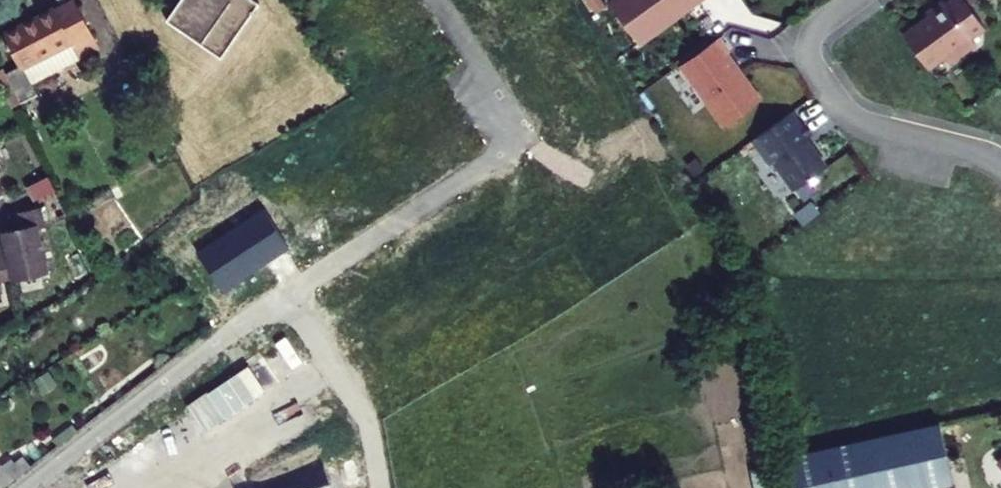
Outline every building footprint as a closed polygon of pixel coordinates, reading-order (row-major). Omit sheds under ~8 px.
[(3,33),(20,66),(21,68),(23,66),(68,44),(72,51),(93,40),(72,0),(69,0),(3,33)] [(173,21),(223,57),(260,6),(251,0),(188,0),(173,21)] [(599,11),(629,51),(676,17),(670,9),(682,0),(614,0),(599,11)] [(918,23),(892,42),(914,71),(930,59),(933,64),(943,65),(964,50),(960,44),(973,34),(949,1),(936,10),(933,7),(915,20),(918,23)] [(93,40),(72,51),(78,61),(99,50),(93,40)] [(669,72),(714,133),(751,106),(717,60),(720,58),(709,44),(669,72)] [(20,66),(0,74),(17,106),(37,95),(23,66),(21,68),(20,66)] [(789,132),(780,119),(742,146),(759,170),(762,168),(783,196),(815,173),(795,145),(798,143),(799,139),(792,130),(789,132)] [(677,172),(685,182),(694,175),(686,165),(677,172)] [(46,283),(37,238),(44,237),(39,215),(7,222),(10,238),(0,240),(0,292),(46,283)] [(791,440),(800,487),(867,487),(959,471),(948,410),(791,440)] [(74,440),(62,425),(23,452),(18,443),(0,456),(0,487),(13,487),(74,440)]
